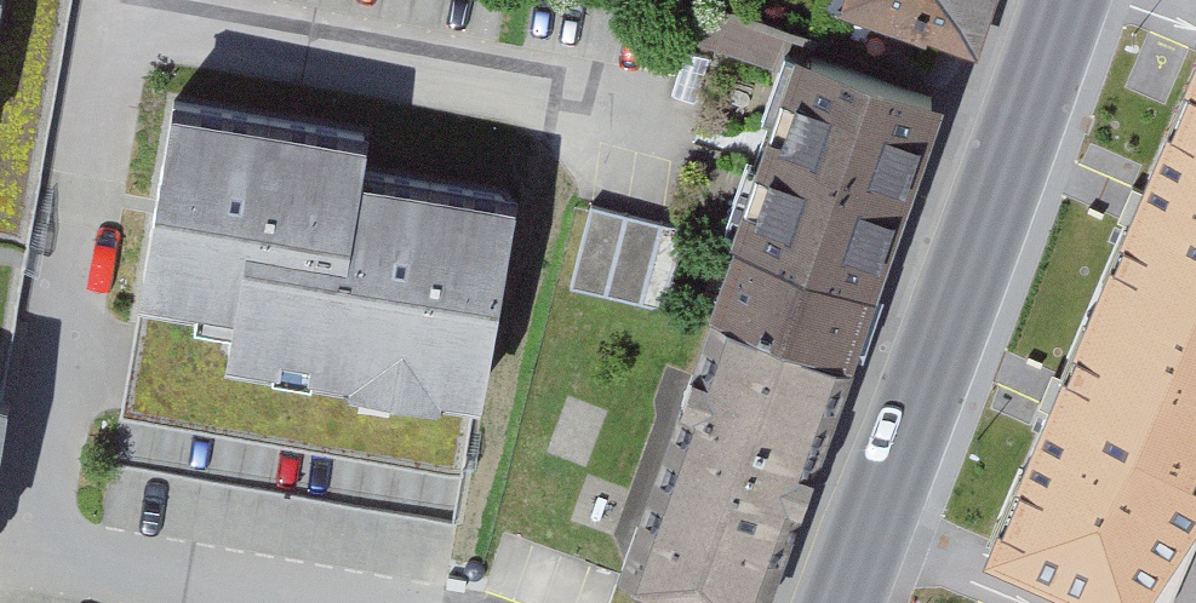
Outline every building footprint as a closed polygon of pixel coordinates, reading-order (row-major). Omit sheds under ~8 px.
[(983,0),(854,0),(969,39),(983,0)] [(705,38),(782,65),(792,36),(711,8),(705,38)] [(691,54),(678,98),(700,105),(714,62),(691,54)] [(808,61),(777,149),(899,192),(930,98),(809,57),(808,61)] [(1085,326),(1025,464),(1052,482),(1031,512),(1011,559),(1114,602),(1132,602),(1195,505),(1195,474),(1177,462),(1191,429),(1195,431),(1195,77),(1085,326)] [(435,379),(478,386),(512,208),(501,194),(358,169),(364,133),(173,99),(145,271),(135,327),(229,343),(275,351),(272,363),(311,370),(313,358),(357,365),(355,377),(433,391),(435,379)] [(777,149),(744,242),(868,279),(899,192),(777,149)] [(687,228),(591,203),(570,285),(658,308),(687,228)] [(842,353),(868,279),(744,242),(719,311),(842,353)] [(842,353),(719,311),(701,369),(690,366),(680,395),(690,399),(647,521),(638,518),(623,560),(647,569),(649,561),(741,593),(738,602),(740,602),(764,602),(770,587),(760,583),(793,492),(803,496),(813,466),(804,462),(842,353)] [(229,343),(135,327),(120,414),(463,474),(478,386),(435,379),(433,391),(355,377),(357,365),(313,358),(311,370),(272,363),(275,351),(229,343)]
